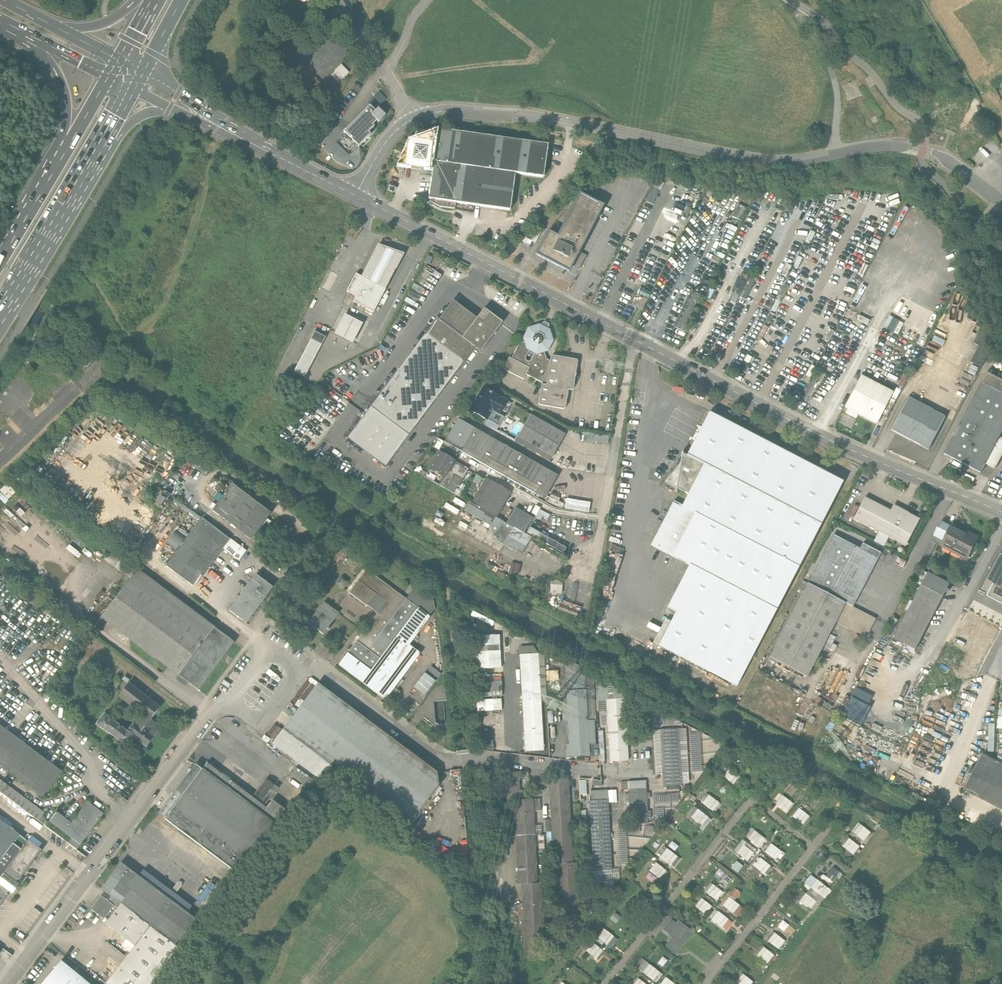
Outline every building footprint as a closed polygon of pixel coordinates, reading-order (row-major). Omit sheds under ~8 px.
[(349,74),(341,66),(335,72),(343,80),(349,74)] [(335,89),(321,73),(308,85),(321,101),(335,89)] [(367,104),(369,106),(375,111),(378,108),(379,109),(387,100),(379,92),(367,104)] [(369,106),(343,132),(359,147),(371,135),(369,132),(374,127),(372,125),(377,120),(378,122),(385,115),(379,109),(378,108),(375,111),(369,106)] [(548,146),(439,131),(438,129),(409,139),(398,165),(397,167),(404,168),(427,172),(432,173),(432,175),(431,176),(428,200),(510,211),(515,175),(544,179),(548,146)] [(654,202),(661,189),(654,185),(647,198),(654,202)] [(537,254),(570,270),(604,204),(581,193),(559,235),(549,230),(537,254)] [(744,219),(748,205),(738,203),(734,216),(744,219)] [(374,253),(362,277),(365,279),(385,289),(398,263),(403,254),(378,245),(374,253)] [(798,256),(793,267),(797,269),(802,258),(798,256)] [(362,277),(356,274),(346,292),(356,296),(365,279),(362,277)] [(385,289),(365,279),(356,296),(353,302),(374,312),(385,289)] [(749,279),(739,297),(745,300),(754,282),(749,279)] [(784,285),(779,296),(783,298),(788,287),(784,285)] [(638,295),(633,305),(637,308),(642,297),(648,300),(651,292),(640,287),(637,294),(638,295)] [(648,300),(642,297),(637,308),(642,310),(648,300)] [(776,299),(771,310),(775,312),(781,302),(776,299)] [(477,318),(453,301),(439,319),(437,318),(347,439),(385,467),(475,348),(481,352),(502,323),(484,309),(477,318)] [(912,338),(918,325),(891,312),(885,326),(912,338)] [(345,314),(335,334),(352,343),(362,323),(345,314)] [(526,375),(542,383),(539,403),(541,405),(564,409),(566,408),(569,389),(572,390),(574,389),(578,361),(577,360),(553,356),(552,357),(551,362),(547,360),(544,352),(548,351),(553,341),(550,330),(540,325),(529,328),(523,339),(525,342),(519,344),(511,359),(509,358),(503,369),(523,379),(526,375)] [(975,342),(980,344),(972,360),(981,364),(994,338),(980,331),(975,342)] [(315,332),(294,372),(304,378),(325,338),(315,332)] [(944,454),(981,473),(1001,432),(1001,380),(987,372),(944,454)] [(861,375),(844,406),(876,423),(893,392),(861,375)] [(484,387),(472,410),(486,418),(490,411),(499,415),(507,400),(484,387)] [(908,398),(891,430),(929,449),(946,417),(908,398)] [(840,423),(852,426),(855,413),(843,410),(840,423)] [(675,612),(657,646),(735,687),(843,482),(708,412),(685,455),(681,453),(680,465),(666,482),(687,493),(680,507),(673,503),(651,546),(688,565),(666,608),(675,612)] [(516,442),(550,461),(565,433),(532,414),(516,442)] [(459,418),(446,442),(545,499),(559,475),(459,418)] [(585,440),(609,443),(611,435),(586,431),(585,440)] [(439,453),(429,471),(443,479),(453,461),(439,453)] [(561,453),(555,464),(562,467),(565,463),(572,467),(575,461),(561,453)] [(468,470),(453,461),(443,479),(440,485),(455,494),(468,470)] [(487,478),(473,504),(497,517),(511,492),(487,478)] [(16,493),(6,482),(0,487),(0,505),(1,506),(16,493)] [(233,483),(213,510),(251,539),(272,513),(233,483)] [(854,516),(853,519),(878,532),(873,541),(883,546),(888,537),(906,546),(920,519),(893,505),(890,510),(864,497),(860,505),(854,516)] [(850,514),(854,516),(860,505),(856,503),(850,514)] [(507,524),(511,526),(524,533),(533,517),(516,507),(507,524)] [(202,518),(166,566),(194,587),(223,549),(239,561),(247,551),(202,518)] [(464,522),(458,534),(475,543),(482,530),(464,522)] [(953,525),(945,541),(970,554),(978,538),(953,525)] [(532,537),(524,533),(511,526),(501,543),(522,555),(532,537)] [(542,533),(531,527),(528,533),(538,539),(542,533)] [(428,529),(423,538),(431,543),(436,534),(428,529)] [(833,535),(808,584),(845,604),(852,607),(880,554),(863,544),(860,549),(833,535)] [(567,548),(549,538),(546,544),(564,553),(567,548)] [(479,563),(484,565),(488,557),(489,555),(485,552),(479,563)] [(502,564),(488,557),(484,565),(483,566),(497,574),(498,571),(502,564)] [(983,598),(1001,607),(1001,561),(983,598)] [(521,567),(517,566),(513,568),(512,573),(514,576),(519,577),(522,575),(523,570),(521,567)] [(943,580),(946,575),(931,568),(928,573),(922,586),(894,639),(916,650),(950,584),(943,580)] [(114,602),(102,618),(198,691),(235,643),(138,570),(114,602)] [(379,614),(340,666),(387,701),(422,654),(410,645),(436,611),(434,601),(417,588),(408,600),(368,571),(351,593),(379,614)] [(257,575),(230,611),(247,624),(274,588),(257,575)] [(579,609),(562,603),(562,594),(562,585),(564,578),(549,583),(551,584),(550,593),(548,599),(557,603),(555,610),(575,618),(579,609)] [(515,583),(512,589),(522,594),(525,588),(515,583)] [(808,584),(770,657),(807,677),(835,622),(845,604),(808,584)] [(102,618),(114,602),(107,597),(98,605),(88,619),(97,625),(102,618)] [(339,614),(324,602),(308,623),(324,635),(339,614)] [(876,620),(852,607),(845,604),(835,622),(866,638),(876,620)] [(477,613),(475,616),(497,628),(499,624),(477,613)] [(891,637),(899,621),(895,619),(887,635),(891,637)] [(475,637),(476,669),(501,668),(499,636),(475,637)] [(519,647),(520,655),(538,654),(533,646),(519,647)] [(544,653),(538,654),(541,697),(546,697),(544,653)] [(525,751),(544,750),(541,697),(538,654),(520,655),(525,751)] [(565,659),(566,678),(583,677),(584,669),(565,659)] [(595,674),(586,670),(584,676),(585,689),(587,721),(594,720),(594,721),(595,721),(593,682),(595,682),(595,678),(595,674)] [(416,685),(428,694),(438,679),(427,671),(416,685)] [(585,689),(584,676),(583,677),(566,678),(567,690),(585,689)] [(501,677),(477,678),(478,697),(502,696),(501,677)] [(631,697),(595,678),(595,682),(597,713),(607,712),(607,714),(601,715),(602,727),(608,726),(609,748),(610,762),(622,761),(628,761),(628,747),(627,742),(633,742),(631,697)] [(155,721),(166,703),(131,683),(122,698),(147,713),(141,723),(135,720),(132,726),(106,711),(98,725),(133,745),(138,738),(152,747),(164,727),(155,721)] [(330,764),(410,825),(439,786),(437,773),(418,759),(318,683),(273,744),(319,778),(325,770),(330,764)] [(446,687),(437,689),(439,701),(448,700),(446,687)] [(587,721),(585,689),(567,690),(571,757),(589,756),(589,744),(595,743),(594,721),(594,720),(587,721)] [(502,710),(501,699),(477,700),(478,711),(502,710)] [(851,699),(841,718),(860,728),(870,708),(851,699)] [(667,716),(655,716),(655,724),(674,724),(674,719),(667,716)] [(998,722),(990,722),(989,750),(998,750),(998,722)] [(42,798),(61,772),(0,726),(0,766),(42,798)] [(663,774),(664,788),(682,787),(682,784),(689,783),(686,728),(653,730),(655,774),(663,774)] [(699,733),(689,733),(692,772),(702,771),(699,733)] [(599,743),(595,743),(589,744),(589,756),(599,755),(599,743)] [(965,792),(1001,811),(1001,758),(999,757),(997,762),(983,755),(965,792)] [(207,763),(202,769),(215,779),(262,814),(267,808),(207,763)] [(195,765),(158,814),(238,874),(286,810),(273,800),(267,808),(262,814),(215,779),(202,769),(202,770),(195,765)] [(725,776),(736,782),(740,775),(729,769),(725,776)] [(504,801),(515,800),(520,800),(519,791),(518,772),(503,773),(504,801)] [(628,790),(646,789),(646,781),(628,782),(628,790)] [(646,789),(628,790),(630,825),(648,824),(646,789)] [(530,790),(519,791),(520,800),(531,799),(530,790)] [(608,800),(607,790),(591,791),(591,801),(608,800)] [(702,800),(715,810),(722,802),(708,792),(702,800)] [(777,802),(788,810),(795,802),(784,793),(777,802)] [(654,805),(670,804),(670,803),(678,803),(678,795),(669,795),(669,796),(653,796),(654,805)] [(515,800),(516,835),(535,835),(533,799),(531,799),(520,800),(515,800)] [(590,816),(591,830),(610,830),(608,800),(591,801),(590,801),(590,816)] [(58,812),(50,822),(80,844),(103,813),(89,802),(73,823),(58,812)] [(704,824),(711,815),(696,805),(690,814),(704,824)] [(794,816),(806,823),(811,814),(800,807),(794,816)] [(663,809),(655,809),(656,821),(664,821),(663,809)] [(0,821),(0,904),(12,887),(40,851),(0,821)] [(619,866),(628,865),(626,824),(617,825),(619,866)] [(640,826),(627,826),(627,834),(640,834),(640,826)] [(654,827),(644,826),(643,834),(653,835),(654,827)] [(753,826),(746,835),(762,846),(768,837),(753,826)] [(610,830),(591,830),(593,872),(612,871),(610,830)] [(537,883),(535,835),(516,835),(519,884),(523,884),(537,883)] [(507,839),(495,839),(496,857),(508,856),(507,839)] [(758,850),(744,839),(736,849),(750,860),(758,850)] [(852,839),(845,854),(853,858),(860,843),(852,839)] [(778,859),(784,850),(773,842),(766,851),(778,859)] [(668,847),(662,856),(674,864),(680,854),(668,847)] [(465,854),(453,855),(454,866),(465,865),(464,860),(466,860),(465,854)] [(762,856),(753,869),(764,877),(773,864),(762,856)] [(657,861),(651,869),(661,878),(668,869),(657,861)] [(120,864),(101,889),(121,904),(180,948),(199,922),(187,913),(139,877),(120,864)] [(143,871),(139,877),(187,913),(191,907),(143,871)] [(620,873),(594,876),(594,878),(586,881),(588,888),(597,886),(598,885),(603,899),(612,887),(612,884),(615,884),(614,880),(620,879),(620,873)] [(796,896),(815,910),(832,888),(814,874),(796,896)] [(719,900),(725,891),(715,882),(708,891),(719,900)] [(541,883),(537,883),(523,884),(527,955),(545,954),(541,883)] [(597,897),(595,889),(587,891),(589,899),(597,897)] [(735,912),(742,903),(731,895),(725,904),(735,912)] [(101,896),(91,910),(104,920),(114,906),(101,896)] [(704,896),(697,904),(707,913),(714,905),(704,896)] [(106,924),(135,947),(115,972),(106,983),(107,983),(151,983),(180,948),(121,904),(106,924)] [(710,918),(729,929),(736,919),(716,907),(710,918)] [(675,924),(671,920),(664,929),(674,937),(666,946),(675,953),(692,931),(678,920),(675,924)] [(597,939),(612,948),(619,936),(604,927),(597,939)] [(769,939),(780,948),(787,940),(775,930),(769,939)] [(594,941),(588,950),(598,958),(605,949),(594,941)] [(772,965),(779,956),(765,943),(757,952),(772,965)] [(61,962),(43,983),(88,983),(61,962)] [(645,971),(656,980),(662,971),(651,962),(645,971)] [(741,983),(742,983),(752,983),(755,980),(748,974),(741,983)] [(661,983),(662,983),(679,983),(668,975),(661,983)]
